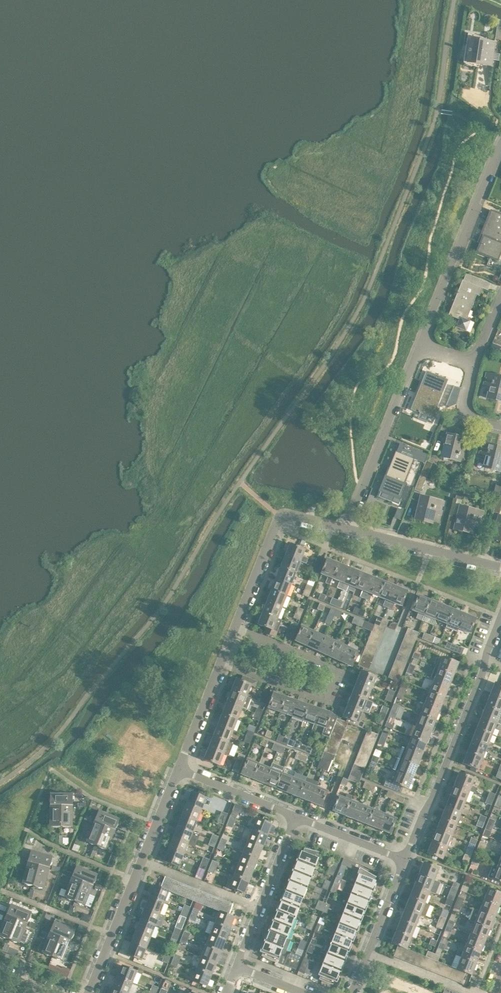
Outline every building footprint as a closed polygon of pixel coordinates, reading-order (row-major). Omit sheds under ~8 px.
[(463,63),(478,68),(479,64),(491,66),(494,42),(482,40),(483,38),(468,32),(463,63)] [(498,260),(500,251),(500,214),(491,210),(481,235),(483,236),(480,242),(478,241),(478,242),(480,243),(476,252),(498,260)] [(449,315),(459,319),(456,327),(466,331),(470,321),(466,319),(476,294),(479,295),(482,288),(479,287),(481,280),(466,274),(463,281),(462,280),(449,315)] [(492,343),(490,349),(498,352),(500,346),(492,343)] [(416,396),(411,409),(417,412),(419,413),(419,412),(420,413),(434,418),(435,419),(439,408),(436,407),(447,380),(426,371),(418,392),(416,396)] [(489,387),(487,398),(500,401),(500,376),(486,373),(483,386),(489,387)] [(455,386),(452,395),(458,397),(461,388),(455,386)] [(452,395),(449,407),(456,404),(458,397),(452,395)] [(441,457),(464,462),(468,449),(462,448),(464,438),(447,433),(441,457)] [(499,471),(500,465),(500,447),(482,442),(479,455),(485,457),(482,467),(499,471)] [(385,475),(378,490),(380,491),(400,499),(407,484),(404,483),(414,459),(424,463),(428,454),(399,443),(396,451),(395,451),(386,475),(385,475)] [(426,460),(420,475),(426,477),(432,463),(426,460)] [(426,477),(420,475),(414,489),(420,492),(426,477)] [(451,514),(458,514),(454,529),(471,533),(474,523),(480,524),(483,511),(460,505),(461,500),(464,488),(458,486),(451,514)] [(415,519),(432,523),(434,513),(441,514),(444,501),(421,495),(415,519)] [(497,496),(493,512),(499,513),(500,505),(500,496),(499,496),(497,496)] [(397,507),(394,517),(400,519),(403,510),(397,507)] [(441,522),(443,516),(436,514),(435,520),(441,522)] [(500,541),(500,516),(499,515),(493,538),(500,541)] [(285,555),(300,561),(306,563),(308,558),(302,555),(305,549),(290,543),(285,555)] [(285,555),(281,567),(296,573),(300,561),(285,555)] [(318,555),(313,566),(320,569),(324,557),(318,555)] [(330,585),(333,578),(339,563),(327,558),(321,573),(328,576),(325,583),(330,585)] [(337,587),(342,589),(350,568),(339,563),(333,578),(339,581),(337,587)] [(320,569),(313,566),(311,572),(317,574),(320,569)] [(281,567),(276,578),(291,584),(296,573),(281,567)] [(349,585),(356,587),(362,572),(350,568),(342,589),(346,591),(349,585)] [(359,596),(364,598),(373,577),(362,572),(356,587),(362,590),(359,596)] [(372,594),(379,596),(384,582),(373,577),(364,598),(369,600),(372,594)] [(276,578),(272,590),(287,595),(291,584),(276,578)] [(382,606),(387,608),(396,586),(384,582),(379,596),(385,599),(382,606)] [(396,586),(387,608),(392,609),(395,603),(401,605),(407,591),(396,586)] [(272,590),(267,601),(282,607),(287,595),(272,590)] [(422,620),(424,615),(430,600),(418,595),(412,610),(418,612),(416,618),(422,620)] [(337,600),(334,605),(340,608),(343,602),(337,600)] [(424,615),(436,619),(442,604),(430,600),(424,615)] [(267,601),(262,612),(277,618),(278,618),(282,607),(267,601)] [(436,619),(447,624),(453,609),(442,604),(436,619)] [(336,609),(334,615),(339,618),(342,612),(336,609)] [(360,609),(357,615),(363,617),(365,611),(360,609)] [(447,624),(458,628),(464,613),(453,609),(447,624)] [(277,618),(262,612),(258,624),(266,627),(264,632),(274,636),(281,619),(278,618),(277,618)] [(464,613),(458,628),(470,633),(476,618),(464,613)] [(375,622),(373,626),(384,631),(386,626),(381,624),(375,622)] [(286,635),(292,638),(297,626),(291,623),(286,635)] [(295,640),(307,646),(314,631),(302,626),(295,640)] [(373,626),(371,631),(382,636),(384,631),(373,626)] [(408,628),(405,634),(416,638),(418,632),(408,628)] [(307,646),(318,651),(325,636),(314,631),(307,646)] [(371,631),(370,636),(380,640),(382,636),(371,631)] [(405,634),(403,639),(414,643),(416,638),(405,634)] [(318,651),(329,656),(335,641),(325,636),(318,651)] [(370,636),(368,641),(378,645),(380,640),(370,636)] [(403,639),(401,643),(412,648),(414,643),(403,639)] [(329,656),(340,661),(347,646),(335,641),(329,656)] [(368,641),(366,646),(376,650),(378,645),(368,641)] [(444,647),(450,650),(452,644),(447,641),(444,647)] [(401,643),(400,648),(410,652),(412,648),(401,643)] [(452,644),(450,650),(461,654),(464,648),(452,644)] [(347,646),(340,661),(352,666),(358,652),(347,646)] [(366,646),(364,650),(374,655),(376,650),(366,646)] [(400,648),(398,653),(408,657),(410,652),(400,648)] [(364,650),(362,655),(373,660),(374,655),(364,650)] [(398,653),(396,658),(406,662),(408,657),(398,653)] [(362,655),(360,660),(371,664),(373,660),(362,655)] [(443,657),(439,668),(454,674),(458,662),(443,657)] [(396,658),(394,663),(404,667),(406,662),(396,658)] [(371,664),(360,660),(358,665),(369,669),(371,664)] [(394,663),(392,667),(403,672),(404,667),(394,663)] [(392,667),(390,672),(401,677),(403,672),(392,667)] [(430,678),(434,680),(449,685),(454,674),(439,668),(435,667),(430,678)] [(361,670),(357,682),(371,688),(376,676),(361,670)] [(401,677),(390,672),(388,677),(399,681),(401,677)] [(236,678),(231,690),(246,696),(251,685),(255,686),(257,681),(243,676),(241,680),(236,678)] [(434,680),(430,691),(444,697),(449,685),(434,680)] [(357,682),(352,693),(367,699),(371,688),(357,682)] [(495,682),(490,694),(500,698),(500,685),(495,682)] [(259,701),(265,703),(270,692),(264,689),(259,701)] [(227,702),(242,707),(247,709),(251,698),(246,696),(231,690),(227,702)] [(430,691),(425,703),(440,708),(444,697),(430,691)] [(268,707),(280,712),(285,696),(273,692),(268,707)] [(352,693),(347,705),(362,711),(368,713),(373,702),(367,699),(352,693)] [(500,711),(500,698),(490,694),(486,705),(500,711)] [(280,712),(291,716),(297,700),(285,696),(280,712)] [(291,716),(303,720),(308,704),(297,700),(291,716)] [(227,702),(222,713),(237,719),(242,707),(227,702)] [(391,709),(389,715),(395,717),(399,706),(393,703),(391,709)] [(425,703),(420,714),(435,720),(440,708),(425,703)] [(303,720),(315,724),(320,708),(308,704),(303,720)] [(347,718),(346,721),(346,722),(348,722),(362,728),(364,722),(359,720),(362,711),(347,705),(343,717),(347,718)] [(500,711),(486,705),(481,717),(500,725),(500,711)] [(333,728),(335,723),(337,718),(337,715),(332,713),(320,708),(315,724),(324,727),(322,734),(329,737),(331,733),(333,728)] [(222,713),(218,724),(233,730),(237,719),(222,713)] [(420,714),(416,726),(431,732),(433,726),(435,727),(436,722),(435,721),(435,720),(420,714)] [(481,717),(477,728),(492,734),(494,728),(500,730),(500,729),(500,725),(481,717)] [(346,721),(337,718),(335,723),(346,727),(348,722),(346,722),(346,721)] [(335,723),(333,728),(344,732),(346,727),(335,723)] [(218,724),(213,736),(228,742),(233,730),(218,724)] [(416,726),(411,737),(426,743),(431,732),(416,726)] [(333,728),(331,733),(342,737),(344,732),(333,728)] [(487,746),(492,734),(477,728),(472,740),(487,746)] [(367,730),(365,735),(376,739),(378,734),(367,730)] [(382,732),(380,738),(386,740),(388,734),(382,732)] [(331,733),(329,737),(340,742),(342,737),(331,733)] [(365,735),(363,740),(374,744),(376,739),(365,735)] [(213,736),(209,747),(224,753),(228,742),(213,736)] [(329,737),(327,742),(338,746),(340,742),(329,737)] [(411,737),(407,749),(422,755),(426,743),(411,737)] [(289,739),(287,745),(293,747),(295,741),(289,738),(289,739)] [(363,740),(361,745),(372,749),(374,744),(363,740)] [(483,757),(487,746),(472,740),(468,752),(483,757)] [(327,742),(325,747),(336,751),(338,746),(327,742)] [(361,745),(359,750),(370,754),(372,749),(361,745)] [(224,753),(209,747),(204,759),(219,765),(224,753)] [(325,747),(324,752),(334,756),(336,751),(325,747)] [(402,747),(397,758),(417,766),(422,755),(407,749),(402,747)] [(359,750),(357,754),(368,759),(370,754),(359,750)] [(324,752),(322,756),(333,761),(334,756),(324,752)] [(478,769),(483,757),(468,752),(463,763),(478,769)] [(357,754),(355,759),(366,763),(368,759),(357,754)] [(373,755),(370,761),(376,763),(379,757),(373,755)] [(320,762),(325,764),(330,766),(333,761),(322,756),(320,762)] [(243,761),(237,758),(232,770),(238,773),(243,761)] [(393,770),(398,772),(412,778),(417,766),(397,758),(393,770)] [(241,774),(252,778),(258,763),(247,759),(241,774)] [(355,759),(354,764),(364,768),(366,763),(355,759)] [(252,778),(264,783),(270,768),(258,763),(252,778)] [(354,764),(352,769),(362,773),(364,768),(354,764)] [(264,783),(275,787),(281,772),(270,768),(264,783)] [(352,769),(350,774),(361,778),(362,773),(352,769)] [(275,787),(287,792),(293,777),(281,772),(275,787)] [(412,778),(398,772),(393,783),(386,780),(384,785),(401,792),(403,787),(408,789),(412,778)] [(459,772),(455,784),(470,790),(474,778),(459,772)] [(361,778),(350,774),(348,779),(358,783),(361,778)] [(287,792),(298,796),(304,782),(293,777),(287,792)] [(310,801),(316,786),(318,781),(306,777),(304,782),(298,796),(310,801)] [(455,784),(450,795),(465,801),(470,790),(455,784)] [(316,786),(310,801),(321,806),(327,791),(316,786)] [(191,791),(187,803),(201,809),(206,797),(191,791)] [(393,792),(391,798),(402,803),(405,797),(393,792)] [(50,804),(61,804),(73,805),(73,804),(72,804),(72,794),(73,794),(73,793),(50,793),(50,794),(49,799),(50,804)] [(344,815),(350,800),(352,795),(347,793),(345,798),(338,796),(333,810),(344,815)] [(460,813),(465,801),(450,795),(448,794),(445,802),(447,802),(446,807),(460,813)] [(344,815),(356,819),(361,805),(350,800),(344,815)] [(187,803),(182,815),(197,821),(201,809),(187,803)] [(61,827),(61,804),(50,804),(50,805),(50,826),(56,827),(61,826),(61,827)] [(61,804),(61,827),(61,826),(66,827),(71,826),(71,827),(72,827),(72,805),(73,805),(61,804)] [(356,819),(367,824),(373,809),(361,805),(356,819)] [(446,807),(441,818),(456,824),(460,813),(446,807)] [(367,824),(379,829),(385,814),(373,809),(367,824)] [(94,821),(105,825),(115,829),(119,822),(119,819),(98,810),(98,811),(95,820),(94,820),(94,821)] [(385,814),(379,829),(390,833),(396,819),(385,814)] [(182,815),(177,826),(192,832),(197,821),(182,815)] [(257,818),(252,829),(267,835),(272,824),(257,818)] [(441,818),(436,830),(451,836),(456,824),(441,818)] [(96,845),(97,845),(105,825),(94,821),(86,841),(87,841),(91,844),(96,845)] [(105,825),(97,845),(101,848),(106,849),(107,849),(115,829),(105,825)] [(177,826),(173,838),(188,844),(192,832),(177,826)] [(252,829),(248,841),(263,847),(267,835),(252,829)] [(436,830),(432,841),(447,847),(451,836),(436,830)] [(471,837),(469,843),(475,845),(477,840),(471,837)] [(173,838),(168,849),(183,855),(188,844),(173,838)] [(248,841),(243,852),(258,858),(263,847),(248,841)] [(447,847),(432,841),(427,853),(442,859),(447,847)] [(480,841),(478,847),(484,849),(486,843),(480,841)] [(298,855),(296,861),(315,868),(317,862),(319,858),(316,857),(318,852),(319,852),(319,851),(304,848),(303,849),(304,849),(303,852),(301,851),(299,855),(298,855)] [(183,855),(168,849),(163,861),(178,866),(183,855)] [(28,861),(39,864),(50,867),(52,862),(52,857),(53,857),(53,856),(31,850),(30,851),(31,851),(28,861)] [(243,852),(238,864),(253,869),(258,858),(243,852)] [(462,860),(468,862),(470,856),(464,854),(462,860)] [(327,873),(333,876),(338,862),(332,860),(327,873)] [(33,885),(39,864),(28,861),(22,883),(23,883),(28,885),(33,885)] [(294,865),(292,871),(311,878),(315,868),(296,861),(295,861),(297,862),(295,865),(294,865)] [(424,862),(419,873),(434,879),(438,868),(424,862)] [(39,864),(33,885),(33,886),(34,885),(38,888),(43,888),(44,888),(50,867),(39,864)] [(238,864),(234,875),(249,881),(253,869),(238,864)] [(336,877),(341,879),(347,866),(341,864),(336,877)] [(497,867),(492,865),(487,877),(500,882),(500,868),(497,867)] [(72,876),(83,880),(93,884),(96,880),(97,875),(97,874),(76,866),(72,876)] [(356,878),(354,884),(373,892),(375,886),(374,885),(376,881),(374,880),(375,877),(376,877),(360,867),(359,868),(357,874),(358,874),(357,878),(356,878)] [(290,875),(288,881),(307,888),(311,878),(292,871),(291,871),(293,872),(291,875),(290,875)] [(419,873),(414,885),(429,891),(434,879),(419,873)] [(249,881),(234,875),(229,887),(244,893),(249,881)] [(74,901),(83,880),(72,876),(64,897),(65,897),(69,900),(74,901)] [(160,887),(165,889),(169,878),(165,876),(160,887)] [(165,889),(169,891),(170,891),(174,880),(169,878),(165,889)] [(83,880),(74,901),(75,901),(79,904),(84,904),(84,905),(85,905),(93,885),(93,884),(83,880)] [(170,891),(175,893),(179,882),(174,880),(170,891)] [(286,885),(284,891),(303,898),(307,888),(288,881),(287,881),(289,882),(287,885),(286,885)] [(175,893),(180,895),(184,884),(179,882),(175,893)] [(180,895),(184,897),(189,886),(184,884),(180,895)] [(354,884),(350,894),(369,902),(371,896),(370,895),(371,892),(373,892),(354,884)] [(164,903),(169,891),(165,889),(160,887),(154,885),(149,897),(164,903)] [(414,885),(410,896),(425,902),(429,891),(414,885)] [(184,897),(189,899),(194,888),(189,886),(184,897)] [(189,899),(194,901),(199,890),(194,888),(189,899)] [(499,905),(500,900),(500,893),(489,888),(484,899),(499,905)] [(194,901),(199,903),(203,891),(199,890),(194,901)] [(199,903),(204,905),(208,893),(203,891),(199,903)] [(282,895),(280,901),(299,909),(303,898),(284,891),(283,891),(285,892),(283,896),(282,895)] [(204,905),(209,907),(213,895),(208,893),(204,905)] [(350,894),(346,904),(365,912),(367,906),(366,905),(367,902),(369,902),(350,894)] [(209,907),(213,908),(218,897),(213,895),(209,907)] [(405,908),(420,914),(425,916),(430,904),(425,902),(410,896),(405,908)] [(159,914),(164,903),(149,897),(144,908),(159,914)] [(213,908),(218,910),(223,899),(218,897),(213,908)] [(453,900),(447,898),(445,904),(451,906),(453,900)] [(218,910),(220,911),(223,912),(228,901),(223,899),(218,910)] [(474,909),(494,917),(499,905),(484,899),(480,911),(474,908),(474,909)] [(228,901),(223,912),(228,914),(233,903),(228,901)] [(278,905),(275,911),(295,919),(299,909),(280,901),(279,901),(281,902),(279,906),(278,905)] [(462,904),(456,901),(453,907),(459,909),(462,904)] [(7,914),(17,918),(28,922),(30,918),(31,913),(32,913),(32,912),(11,904),(10,904),(11,904),(7,914)] [(346,904),(342,914),(361,922),(363,916),(362,915),(363,912),(365,912),(346,904)] [(155,926),(159,914),(144,908),(140,920),(155,926)] [(405,908),(401,919),(416,925),(420,914),(405,908)] [(469,920),(490,928),(492,929),(494,923),(492,923),(494,917),(474,909),(469,920)] [(220,911),(215,922),(230,928),(234,917),(228,914),(223,912),(220,911)] [(274,915),(271,921),(291,929),(295,919),(275,911),(277,912),(275,916),(274,915)] [(9,939),(17,918),(7,914),(6,914),(7,914),(0,931),(0,935),(3,937),(9,938),(8,939),(9,939)] [(342,914),(338,924),(357,932),(359,926),(358,925),(359,922),(361,922),(342,914)] [(180,915),(177,921),(183,924),(186,917),(180,915)] [(17,918),(9,939),(14,941),(19,942),(19,943),(20,941),(25,943),(30,930),(25,928),(27,923),(28,922),(17,918)] [(401,919),(396,931),(411,937),(416,925),(401,919)] [(150,937),(155,926),(140,920),(135,931),(150,937)] [(470,934),(485,940),(490,928),(469,920),(469,921),(475,923),(470,934)] [(50,931),(60,936),(71,940),(71,939),(74,935),(75,930),(54,921),(54,922),(50,931)] [(177,921),(175,927),(181,930),(183,924),(177,921)] [(270,925),(267,931),(287,939),(291,929),(271,921),(273,922),(271,926),(270,925)] [(215,922),(210,934),(225,940),(230,928),(215,922)] [(338,924),(334,934),(353,942),(355,936),(354,935),(355,932),(357,932),(338,924)] [(82,925),(79,931),(85,934),(87,927),(82,925)] [(52,956),(60,936),(50,931),(50,932),(42,952),(47,955),(52,956)] [(146,949),(150,937),(135,931),(131,943),(146,949)] [(266,935),(263,941),(286,950),(290,940),(287,939),(267,931),(269,932),(267,936),(266,935)] [(398,945),(403,947),(406,949),(411,937),(396,931),(391,943),(398,945)] [(210,934),(206,945),(221,951),(225,940),(210,934)] [(334,934),(330,944),(349,952),(351,946),(350,945),(351,942),(353,942),(334,934)] [(466,945),(481,951),(485,940),(470,934),(466,945)] [(60,936),(52,956),(57,959),(62,960),(71,940),(60,936)] [(286,950),(263,941),(265,942),(263,946),(262,945),(259,951),(262,953),(262,955),(261,955),(264,957),(268,959),(271,960),(275,961),(276,958),(278,959),(281,953),(283,954),(285,953),(286,950)] [(2,950),(7,952),(10,944),(5,942),(2,950)] [(141,960),(146,949),(131,943),(126,954),(141,960)] [(330,944),(326,954),(345,962),(347,956),(346,955),(347,952),(349,952),(330,944)] [(206,945),(201,957),(216,963),(221,951),(206,945)] [(393,956),(398,958),(403,947),(398,945),(393,956)] [(461,957),(476,963),(481,951),(466,945),(461,957)] [(398,958),(403,960),(408,949),(406,949),(403,947),(398,958)] [(403,960),(408,962),(412,951),(408,949),(403,960)] [(408,962),(413,964),(417,953),(412,951),(408,962)] [(289,954),(284,965),(290,967),(295,954),(291,952),(289,954)] [(413,964),(418,966),(422,955),(417,953),(413,964)] [(290,967),(296,969),(301,956),(295,954),(290,967)] [(326,954),(322,964),(341,972),(343,966),(342,966),(343,962),(345,962),(326,954)] [(418,966),(422,967),(427,957),(425,956),(422,955),(418,966)] [(460,970),(465,972),(471,974),(476,963),(461,957),(456,955),(451,966),(455,968),(460,970)] [(201,957),(197,969),(211,974),(216,963),(201,957)] [(298,970),(304,973),(309,959),(304,957),(298,970)] [(422,967),(427,969),(431,958),(427,957),(422,967)] [(427,969),(432,971),(436,960),(431,958),(427,969)] [(432,971),(437,973),(441,962),(437,961),(436,960),(432,971)] [(437,973),(441,975),(446,964),(441,962),(437,973)] [(341,972),(322,964),(318,975),(320,976),(319,978),(318,979),(322,981),(325,982),(329,983),(333,984),(333,983),(334,981),(337,982),(339,976),(338,976),(339,972),(341,972)] [(441,975),(446,977),(450,966),(446,964),(441,975)] [(122,965),(117,977),(132,983),(137,971),(122,965)] [(446,977),(451,979),(455,968),(451,966),(450,966),(446,977)] [(451,979),(456,981),(460,970),(455,968),(451,979)] [(211,974),(197,969),(192,980),(193,980),(199,983),(207,986),(211,974)] [(460,970),(456,981),(461,983),(462,980),(465,972),(460,970)] [(112,988),(124,992),(128,992),(132,983),(117,977),(112,988)]
